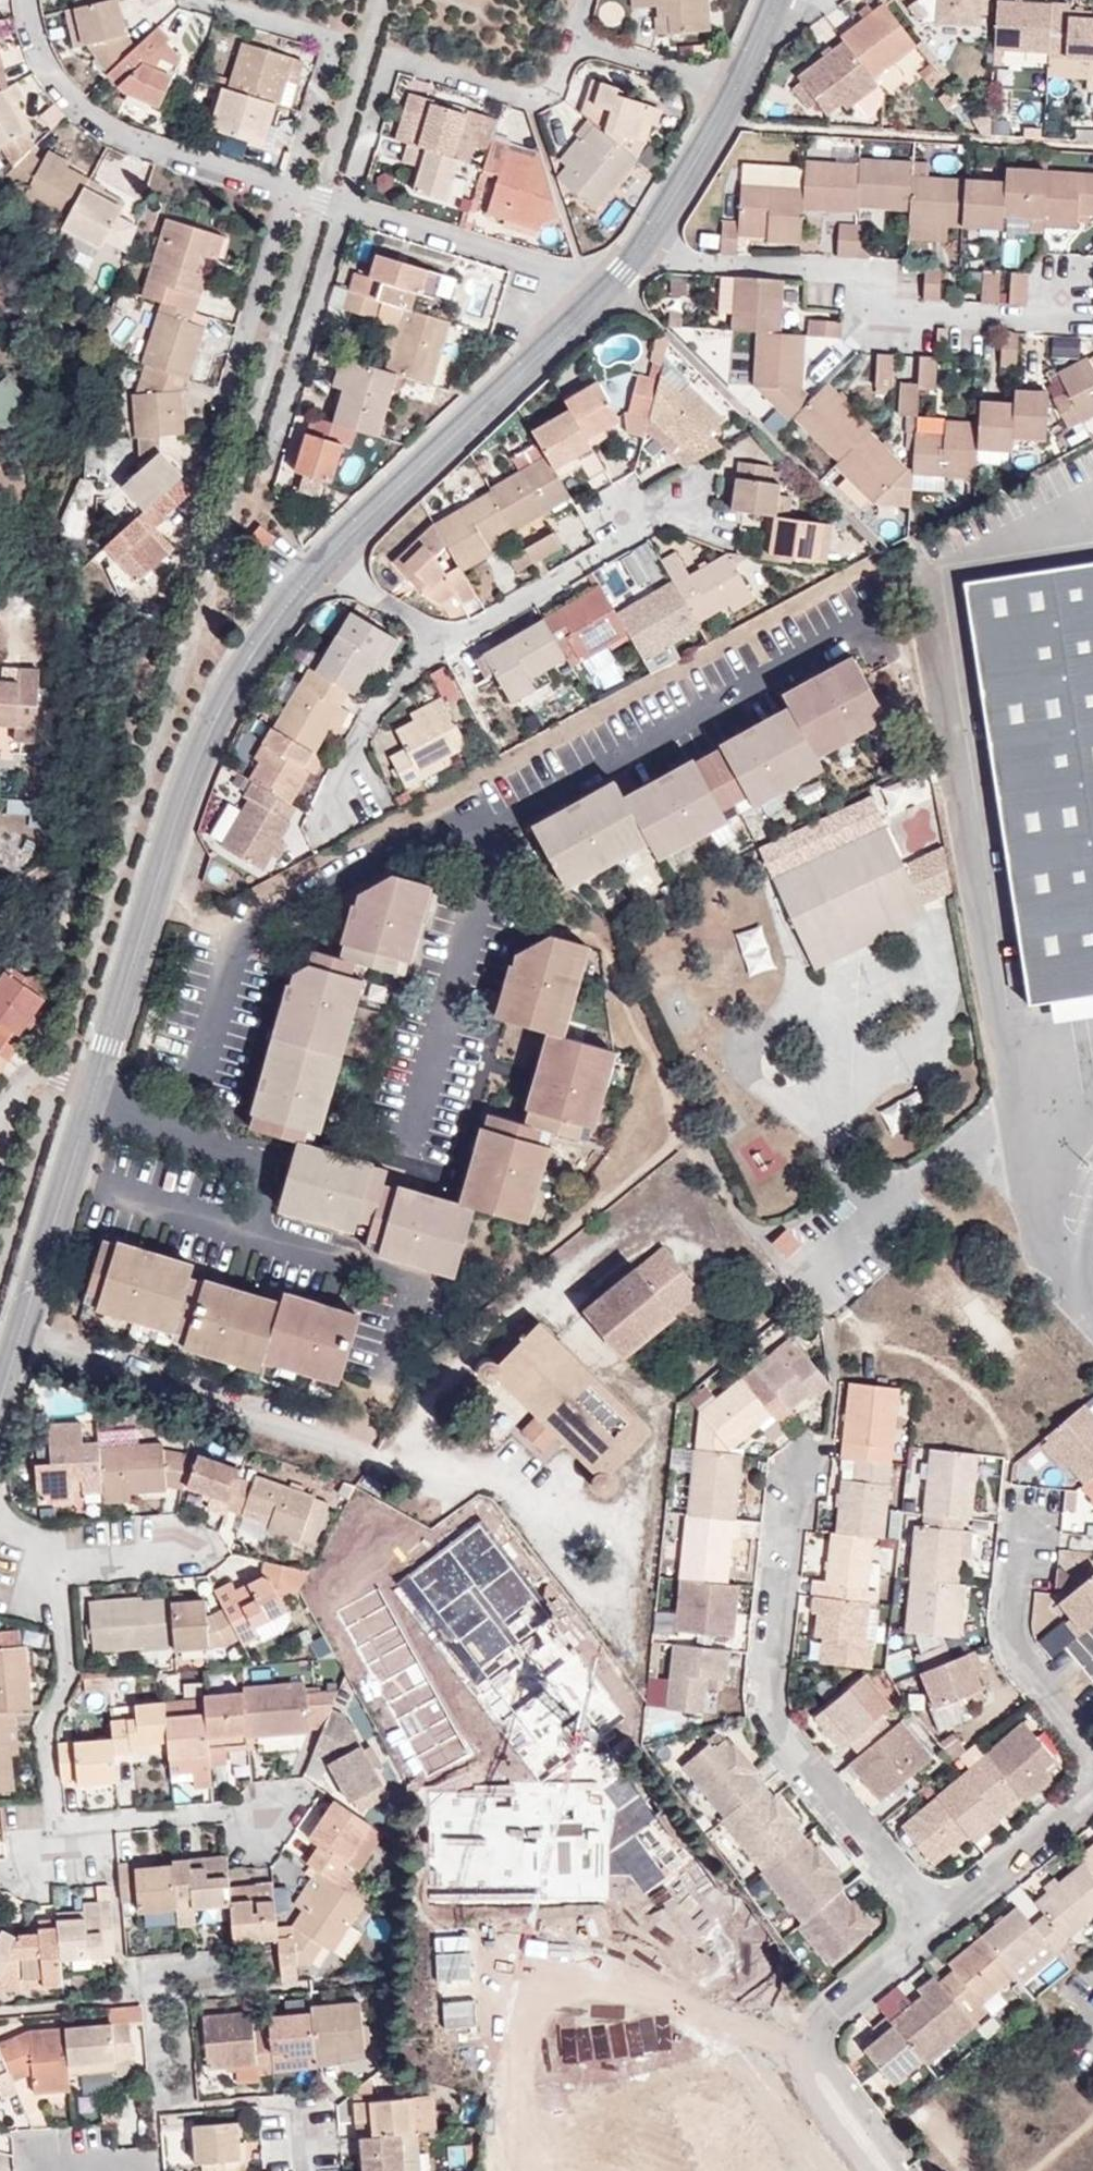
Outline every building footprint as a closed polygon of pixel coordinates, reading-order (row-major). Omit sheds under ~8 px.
[(118,0),(112,0),(76,8),(79,23),(85,45),(90,44),(109,75),(135,50),(127,35),(118,0)] [(628,8),(656,6),(669,5),(671,33),(710,30),(708,0),(628,0),(628,8)] [(981,0),(937,0),(937,8),(931,0),(900,0),(906,8),(909,9),(920,22),(979,25),(979,13),(981,0)] [(1052,4),(997,1),(995,49),(1050,52),(1052,4)] [(883,4),(841,37),(845,42),(873,78),(916,44),(883,4)] [(1069,12),(1070,6),(1052,4),(1050,52),(1049,56),(1092,59),(1092,13),(1069,12)] [(669,5),(656,6),(658,34),(671,33),(669,5)] [(74,48),(85,45),(79,23),(69,25),(74,48)] [(159,27),(135,50),(109,75),(125,92),(160,108),(182,58),(167,43),(171,39),(159,27)] [(276,103),(290,108),(296,85),(287,82),(294,57),(243,42),(229,90),(276,103)] [(846,109),(878,85),(873,78),(845,42),(798,77),(826,114),(841,104),(846,109)] [(9,90),(0,53),(0,94),(9,90)] [(287,82),(296,85),(304,60),(294,57),(287,82)] [(586,99),(582,113),(588,118),(595,124),(619,144),(622,136),(645,142),(651,124),(656,111),(657,106),(617,94),(620,87),(598,80),(591,100),(586,99)] [(16,167),(31,152),(35,147),(27,134),(11,106),(19,102),(25,99),(17,85),(9,90),(0,94),(0,149),(2,149),(16,167)] [(878,85),(857,101),(867,115),(884,102),(885,93),(878,85)] [(229,90),(224,88),(211,130),(264,145),(276,103),(229,90)] [(409,93),(396,139),(409,143),(453,157),(466,113),(432,104),(432,99),(409,93)] [(34,130),(19,102),(11,106),(27,134),(34,130)] [(661,113),(656,111),(651,124),(657,126),(661,113)] [(453,157),(458,158),(471,115),(466,113),(453,157)] [(595,124),(588,118),(575,133),(578,136),(583,140),(595,124)] [(569,166),(558,179),(595,210),(637,158),(619,144),(595,124),(583,140),(587,143),(569,166)] [(559,159),(569,166),(587,143),(583,140),(578,136),(559,159)] [(446,201),(458,158),(453,157),(409,143),(404,162),(421,167),(414,192),(446,201)] [(562,219),(544,162),(530,162),(531,152),(525,152),(508,147),(486,214),(540,230),(542,224),(562,219)] [(31,152),(16,167),(31,187),(23,201),(66,224),(85,188),(89,180),(68,168),(70,162),(49,151),(41,163),(31,152)] [(544,162),(541,153),(531,152),(530,162),(544,162)] [(911,177),(912,163),(858,159),(858,164),(856,205),(909,208),(911,177)] [(911,177),(927,177),(928,161),(912,160),(912,163),(911,177)] [(858,164),(806,162),(804,189),(803,209),(856,212),(856,205),(858,164)] [(1044,216),(1046,171),(1006,169),(1005,182),(1003,214),(1044,216)] [(1046,171),(1044,216),(1043,224),(1077,226),(1077,213),(1092,214),(1092,174),(1046,171)] [(962,225),(965,179),(927,177),(911,177),(909,208),(909,222),(947,225),(962,225)] [(1003,214),(1005,182),(965,179),(962,225),(1002,228),(1003,214)] [(85,188),(124,208),(127,203),(105,191),(105,188),(89,180),(85,188)] [(722,221),(721,249),(737,251),(738,235),(738,225),(768,226),(767,237),(767,240),(801,243),(803,209),(804,189),(741,186),(738,221),(722,221)] [(66,224),(63,227),(102,249),(124,208),(85,188),(66,224)] [(1043,224),(1044,216),(1003,214),(1002,228),(1002,231),(1042,233),(1043,224)] [(143,297),(162,303),(195,313),(206,276),(196,273),(201,254),(211,258),(217,259),(225,236),(167,218),(143,297)] [(909,222),(908,240),(946,241),(947,225),(909,222)] [(838,223),(836,256),(853,258),(855,224),(838,223)] [(853,258),(870,258),(872,225),(855,224),(853,258)] [(738,225),(738,235),(767,237),(768,226),(738,225)] [(206,276),(211,258),(201,254),(196,273),(206,276)] [(355,273),(350,290),(410,309),(415,294),(434,300),(442,275),(376,255),(369,277),(355,273)] [(941,267),(925,266),(923,300),(939,301),(941,267)] [(980,304),(998,304),(1000,271),(983,270),(980,304)] [(1025,306),(1027,273),(1010,272),(1008,305),(1025,306)] [(447,277),(442,275),(434,300),(440,301),(447,277)] [(736,277),(721,277),(719,311),(734,312),(736,277)] [(782,280),(736,277),(734,312),(733,331),(757,332),(779,333),(782,280)] [(410,309),(350,290),(345,308),(398,327),(387,370),(397,373),(431,384),(450,320),(410,309)] [(144,365),(146,365),(185,377),(188,378),(208,316),(195,313),(162,303),(144,365)] [(669,312),(668,327),(682,328),(682,312),(669,312)] [(809,336),(841,337),(842,322),(810,319),(809,336)] [(754,386),(790,421),(793,417),(811,400),(801,389),(804,335),(779,333),(757,332),(754,386)] [(1017,366),(1018,333),(1002,332),(1000,365),(1017,366)] [(876,387),(891,388),(893,355),(877,354),(876,387)] [(352,360),(343,357),(333,387),(344,391),(352,360)] [(934,391),(936,357),(919,357),(918,384),(918,390),(934,391)] [(1083,421),(1092,415),(1092,368),(1087,358),(1058,373),(1068,391),(1083,421)] [(397,373),(387,370),(352,360),(344,391),(334,422),(355,429),(378,436),(397,373)] [(659,376),(662,365),(652,361),(649,378),(638,374),(637,376),(620,372),(565,401),(570,410),(591,446),(620,428),(644,433),(645,430),(659,376)] [(132,393),(137,437),(185,433),(180,391),(185,377),(146,365),(137,394),(132,393)] [(706,455),(721,447),(710,435),(717,429),(721,434),(729,427),(723,423),(725,421),(688,385),(678,395),(659,376),(645,430),(666,450),(669,448),(674,453),(673,456),(685,468),(706,455)] [(11,425),(11,414),(27,399),(7,378),(0,386),(0,425),(11,425)] [(905,415),(916,416),(918,390),(918,384),(900,382),(899,415),(905,415)] [(793,417),(839,462),(868,432),(872,428),(827,383),(811,400),(793,417)] [(875,394),(891,395),(891,388),(876,387),(875,394)] [(1014,405),(1013,438),(1045,440),(1049,394),(1015,391),(1014,405)] [(1068,429),(1083,421),(1068,391),(1052,400),(1068,429)] [(978,450),(1012,452),(1013,438),(1014,405),(980,402),(979,424),(978,450)] [(532,432),(546,457),(553,470),(575,457),(591,446),(570,410),(532,432)] [(904,433),(915,433),(916,416),(905,415),(904,433)] [(334,422),(311,416),(294,471),(304,474),(324,480),(331,483),(343,444),(350,446),(355,429),(334,422)] [(912,473),(976,478),(978,450),(979,424),(945,422),(944,435),(915,433),(912,470),(912,473)] [(839,462),(835,465),(845,477),(837,486),(861,510),(870,500),(873,503),(910,506),(912,473),(912,470),(906,469),(868,432),(839,462)] [(145,510),(180,478),(183,476),(160,451),(124,485),(145,510)] [(591,479),(605,470),(594,452),(579,461),(580,464),(591,479)] [(490,489),(491,491),(512,526),(514,530),(570,498),(558,479),(553,470),(546,457),(490,489)] [(553,470),(558,479),(580,464),(579,461),(575,457),(553,470)] [(739,461),(732,511),(767,515),(775,517),(778,496),(780,485),(770,483),(772,466),(739,461)] [(324,480),(304,474),(301,486),(320,491),(324,480)] [(145,510),(105,546),(138,582),(174,550),(154,526),(192,493),(180,478),(145,510)] [(491,491),(435,524),(462,571),(491,553),(489,550),(485,542),(496,536),(512,526),(491,491)] [(791,498),(778,496),(775,517),(788,519),(791,498)] [(760,559),(790,563),(791,558),(769,555),(775,517),(767,515),(760,559)] [(791,558),(817,563),(823,524),(788,519),(775,517),(769,555),(791,558)] [(263,554),(276,537),(261,524),(247,541),(263,554)] [(462,571),(435,524),(393,563),(426,595),(441,605),(456,595),(463,605),(476,597),(462,571)] [(827,564),(832,525),(823,524),(817,563),(827,564)] [(525,549),(533,563),(562,546),(553,532),(525,549)] [(485,542),(489,550),(500,543),(496,536),(485,542)] [(517,572),(533,563),(525,549),(508,559),(517,572)] [(750,592),(726,554),(689,577),(676,553),(661,561),(672,581),(696,623),(728,605),(750,592)] [(963,579),(1028,1006),(1050,1001),(1092,995),(1092,559),(963,579)] [(628,570),(600,586),(608,601),(637,583),(628,570)] [(643,660),(698,627),(696,623),(672,581),(616,614),(628,634),(643,660)] [(558,610),(543,619),(544,620),(565,657),(571,667),(581,661),(579,658),(605,643),(607,646),(628,634),(616,614),(608,601),(600,586),(578,599),(581,603),(561,615),(558,610)] [(754,598),(750,592),(728,605),(732,612),(754,598)] [(250,610),(258,602),(249,595),(242,604),(250,610)] [(578,599),(558,610),(561,615),(581,603),(578,599)] [(348,690),(354,694),(367,672),(375,658),(390,634),(352,611),(316,671),(348,690)] [(565,657),(544,620),(484,655),(506,693),(530,678),(544,669),(565,657)] [(399,640),(390,634),(375,658),(385,663),(399,640)] [(375,658),(367,672),(376,677),(385,663),(375,658)] [(832,672),(833,675),(839,685),(827,692),(822,681),(820,678),(785,698),(792,711),(756,729),(758,733),(764,743),(752,749),(747,739),(745,736),(674,775),(676,777),(682,788),(669,794),(664,784),(662,781),(628,801),(618,784),(582,804),(584,807),(590,818),(578,824),(572,814),(570,811),(534,830),(565,886),(646,839),(656,857),(822,765),(815,752),(886,714),(855,659),(832,672)] [(273,730),(313,753),(328,729),(342,706),(340,705),(348,690),(316,671),(309,667),(273,730)] [(19,683),(20,669),(2,668),(2,682),(19,683)] [(1,725),(16,726),(14,740),(36,743),(40,670),(20,669),(19,683),(2,682),(0,682),(0,737),(1,725)] [(550,679),(544,669),(530,678),(536,688),(550,679)] [(839,685),(833,675),(822,681),(827,692),(839,685)] [(530,678),(506,693),(512,702),(536,688),(530,678)] [(414,722),(436,709),(432,703),(410,715),(414,722)] [(419,773),(450,756),(468,746),(445,704),(436,709),(414,722),(396,730),(406,750),(390,758),(407,788),(422,780),(419,773)] [(342,706),(328,729),(336,734),(349,711),(342,706)] [(260,763),(248,780),(254,784),(284,801),(289,805),(305,777),(301,773),(304,767),(310,770),(315,773),(322,759),(313,753),(273,730),(271,728),(255,761),(260,763)] [(764,743),(758,733),(747,739),(752,749),(764,743)] [(452,761),(450,756),(419,773),(422,780),(452,761)] [(301,773),(305,777),(310,770),(304,767),(301,773)] [(682,788),(676,777),(664,784),(669,794),(682,788)] [(274,818),(284,801),(254,784),(243,801),(248,804),(222,849),(263,871),(288,827),(274,818)] [(584,807),(572,814),(578,824),(590,818),(584,807)] [(882,923),(922,903),(885,824),(772,878),(809,958),(849,939),(842,924),(874,909),(882,923)] [(260,1089),(253,1115),(318,1132),(364,964),(402,975),(428,884),(392,875),(358,895),(355,906),(357,907),(369,910),(365,923),(354,920),(351,919),(340,958),(314,950),(310,963),(293,974),(290,985),(293,987),(304,990),(300,1003),(289,999),(286,999),(264,1076),(266,1076),(278,1080),(275,1092),(264,1089),(260,1089)] [(928,916),(922,903),(882,923),(874,909),(842,924),(849,939),(809,958),(814,970),(928,916)] [(369,910),(357,907),(354,920),(365,923),(369,910)] [(764,924),(741,931),(753,969),(777,962),(764,924)] [(512,967),(515,968),(527,971),(523,985),(512,981),(509,980),(498,1019),(552,1034),(541,1073),(544,1074),(555,1077),(552,1090),(540,1087),(537,1086),(526,1123),(489,1113),(477,1156),(481,1157),(492,1159),(489,1172),(477,1170),(474,1169),(464,1208),(436,1199),(435,1203),(432,1214),(419,1211),(421,1199),(422,1195),(384,1184),(388,1170),(349,1158),(348,1162),(345,1173),(332,1170),(336,1158),(336,1155),(314,1149),(314,1146),(298,1141),(279,1207),(371,1231),(366,1246),(457,1272),(475,1207),(524,1222),(550,1130),(587,1140),(612,1050),(559,1036),(585,945),(550,935),(516,954),(512,967)] [(0,979),(0,1055),(8,1060),(23,1039),(18,1034),(34,1013),(45,998),(23,982),(26,975),(11,964),(0,979)] [(527,971),(515,968),(512,981),(523,985),(527,971)] [(31,970),(26,975),(23,982),(45,998),(53,988),(31,970)] [(304,990),(293,987),(289,999),(300,1003),(304,990)] [(1050,1001),(1053,1020),(1092,1015),(1092,995),(1050,1001)] [(18,1034),(23,1039),(38,1017),(34,1013),(18,1034)] [(555,1077),(544,1074),(540,1087),(552,1090),(555,1077)] [(266,1076),(264,1089),(275,1092),(278,1080),(266,1076)] [(249,1127),(298,1141),(314,1146),(318,1132),(253,1115),(249,1127)] [(492,1159),(481,1157),(477,1170),(489,1172),(492,1159)] [(345,1173),(348,1162),(336,1158),(332,1170),(345,1173)] [(432,1214),(435,1203),(421,1199),(419,1211),(432,1214)] [(787,1258),(801,1244),(786,1228),(772,1243),(787,1258)] [(139,1266),(142,1254),(142,1251),(103,1239),(83,1306),(173,1332),(171,1341),(261,1368),(265,1356),(341,1380),(360,1318),(335,1310),(334,1313),(331,1324),(318,1320),(321,1308),(323,1306),(284,1294),(281,1303),(242,1291),(242,1294),(237,1307),(225,1302),(228,1290),(229,1288),(191,1276),(194,1267),(155,1254),(154,1258),(151,1269),(139,1266)] [(624,1355),(697,1296),(660,1249),(587,1309),(624,1355)] [(154,1258),(142,1254),(139,1266),(151,1269),(154,1258)] [(242,1294),(228,1290),(225,1302),(237,1307),(242,1294)] [(331,1324),(334,1313),(321,1308),(318,1320),(331,1324)] [(501,1378),(532,1409),(537,1404),(505,1371),(540,1334),(637,1432),(602,1468),(568,1434),(563,1441),(597,1472),(592,1479),(592,1489),(600,1496),(610,1493),(615,1487),(615,1480),(609,1472),(648,1432),(540,1323),(500,1365),(492,1360),(482,1363),(477,1373),(480,1380),(487,1384),(495,1382),(501,1378)] [(537,1404),(532,1409),(530,1412),(533,1418),(536,1415),(559,1435),(556,1439),(561,1443),(563,1441),(568,1434),(602,1468),(637,1432),(540,1334),(505,1371),(537,1404)] [(792,1336),(756,1366),(741,1377),(746,1383),(760,1372),(780,1356),(786,1364),(803,1350),(792,1336)] [(831,1384),(803,1350),(786,1364),(780,1356),(760,1372),(746,1383),(774,1416),(782,1426),(795,1415),(789,1408),(811,1391),(815,1397),(831,1384)] [(729,1452),(774,1416),(746,1383),(741,1377),(701,1411),(696,1449),(729,1452)] [(896,1387),(851,1382),(844,1441),(891,1446),(896,1387)] [(1083,1402),(1044,1435),(1083,1482),(1092,1474),(1092,1414),(1083,1402)] [(533,1418),(530,1412),(512,1432),(543,1463),(561,1443),(556,1439),(559,1435),(536,1415),(533,1418)] [(99,1448),(99,1442),(83,1443),(81,1423),(46,1425),(50,1464),(35,1465),(38,1505),(72,1502),(72,1491),(71,1480),(82,1480),(83,1491),(83,1494),(103,1492),(99,1448)] [(891,1446),(844,1441),(842,1458),(858,1460),(890,1463),(891,1446)] [(182,1490),(182,1486),(186,1459),(187,1454),(163,1450),(162,1443),(99,1448),(103,1492),(103,1495),(130,1494),(166,1491),(166,1486),(182,1490)] [(972,1520),(979,1453),(929,1448),(922,1515),(964,1519),(972,1520)] [(736,1519),(743,1454),(729,1452),(696,1449),(687,1514),(736,1519)] [(206,1508),(224,1515),(226,1509),(237,1479),(240,1470),(198,1455),(195,1463),(186,1459),(182,1486),(210,1496),(206,1508)] [(890,1463),(858,1460),(856,1481),(888,1484),(890,1463)] [(1083,1482),(1081,1484),(1092,1498),(1092,1474),(1083,1482)] [(237,1479),(226,1509),(242,1515),(244,1509),(271,1518),(269,1525),(266,1532),(300,1542),(315,1498),(255,1477),(252,1485),(237,1479)] [(71,1480),(72,1491),(83,1491),(82,1480),(71,1480)] [(837,1533),(873,1537),(883,1538),(888,1484),(856,1481),(842,1480),(837,1533)] [(103,1495),(104,1503),(130,1502),(130,1494),(103,1495)] [(242,1515),(269,1525),(271,1518),(244,1509),(242,1515)] [(738,1538),(740,1520),(736,1519),(687,1514),(686,1514),(679,1579),(681,1579),(727,1584),(731,1537),(738,1538)] [(964,1519),(922,1515),(921,1526),(962,1530),(964,1519)] [(907,1578),(911,1579),(958,1584),(961,1559),(964,1532),(964,1530),(962,1530),(921,1526),(914,1525),(907,1578)] [(973,1533),(964,1532),(961,1559),(970,1560),(973,1533)] [(833,1533),(831,1533),(826,1581),(825,1586),(836,1587),(835,1598),(864,1601),(868,1602),(876,1603),(877,1590),(867,1589),(873,1537),(837,1533),(833,1533)] [(487,1730),(478,1717),(469,1706),(501,1681),(497,1675),(529,1651),(525,1646),(560,1620),(494,1534),(380,1620),(405,1651),(397,1659),(405,1670),(415,1663),(438,1693),(413,1712),(439,1748),(454,1749),(470,1733),(475,1739),(487,1730)] [(1092,1623),(1092,1572),(1060,1600),(1073,1615),(1068,1621),(1079,1635),(1092,1623)] [(231,1582),(214,1591),(223,1608),(239,1639),(242,1645),(258,1636),(254,1627),(267,1619),(286,1611),(269,1579),(263,1577),(248,1584),(250,1589),(238,1594),(236,1591),(231,1582)] [(732,1637),(737,1585),(727,1584),(681,1579),(675,1631),(732,1637)] [(959,1638),(964,1585),(958,1584),(911,1579),(905,1632),(942,1636),(959,1638)] [(814,1580),(812,1595),(824,1597),(835,1598),(836,1587),(825,1586),(826,1581),(814,1580)] [(248,1584),(236,1591),(238,1594),(250,1589),(248,1584)] [(184,1593),(170,1594),(171,1598),(171,1603),(184,1601),(184,1593)] [(824,1597),(812,1595),(811,1613),(817,1613),(814,1636),(822,1637),(819,1662),(830,1664),(866,1667),(871,1668),(874,1641),(864,1640),(868,1602),(864,1601),(835,1598),(824,1597)] [(171,1603),(171,1598),(141,1601),(140,1598),(89,1602),(93,1652),(141,1648),(142,1650),(175,1648),(171,1603)] [(205,1599),(184,1601),(171,1603),(175,1648),(175,1651),(225,1645),(239,1639),(223,1608),(207,1617),(205,1599)] [(1038,1640),(1043,1649),(1052,1658),(1066,1646),(1079,1635),(1068,1621),(1067,1621),(1065,1618),(1038,1640)] [(254,1627),(258,1636),(273,1629),(267,1619),(254,1627)] [(31,1710),(25,1645),(21,1645),(18,1630),(0,1631),(0,1712),(13,1711),(31,1710)] [(591,1672),(614,1655),(598,1633),(574,1649),(591,1672)] [(925,1670),(951,1660),(944,1644),(919,1654),(925,1670)] [(726,1680),(729,1651),(673,1645),(667,1711),(704,1713),(707,1678),(726,1680)] [(980,1668),(974,1651),(951,1660),(925,1670),(921,1672),(935,1708),(981,1689),(973,1671),(980,1668)] [(914,1656),(921,1672),(925,1670),(919,1654),(914,1656)] [(255,1736),(322,1731),(338,1691),(305,1693),(304,1681),(242,1688),(242,1692),(246,1737),(255,1736)] [(469,1706),(478,1717),(509,1692),(501,1681),(469,1706)] [(857,1681),(849,1688),(873,1720),(880,1715),(883,1713),(857,1681)] [(849,1742),(859,1754),(891,1728),(880,1715),(873,1720),(849,1688),(814,1718),(841,1749),(849,1742)] [(226,1750),(237,1748),(237,1738),(246,1737),(242,1692),(204,1695),(206,1714),(210,1766),(227,1765),(226,1750)] [(112,1739),(114,1754),(130,1752),(130,1743),(168,1740),(166,1717),(165,1701),(110,1706),(112,1739)] [(13,1791),(10,1756),(8,1738),(16,1738),(13,1711),(0,1712),(0,1792),(13,1791)] [(194,1788),(212,1787),(210,1766),(206,1714),(166,1717),(168,1740),(168,1748),(169,1764),(178,1764),(179,1772),(192,1771),(193,1779),(194,1788)] [(479,1738),(510,1781),(553,1751),(530,1718),(508,1733),(500,1723),(479,1738)] [(859,1754),(849,1762),(881,1800),(932,1759),(900,1720),(891,1728),(859,1754)] [(1023,1722),(985,1754),(986,1756),(1019,1795),(1024,1802),(1050,1779),(1046,1773),(1057,1765),(1023,1722)] [(256,1754),(315,1748),(322,1731),(255,1736),(256,1754)] [(251,1783),(258,1782),(256,1754),(255,1736),(246,1737),(248,1747),(251,1783)] [(237,1748),(248,1747),(246,1737),(237,1738),(237,1748)] [(8,1738),(10,1756),(18,1756),(16,1738),(8,1738)] [(58,1743),(61,1782),(78,1779),(79,1784),(116,1780),(114,1754),(112,1739),(58,1743)] [(725,1816),(762,1785),(752,1775),(728,1745),(723,1739),(712,1750),(707,1744),(682,1765),(725,1816)] [(130,1752),(168,1748),(168,1740),(130,1743),(130,1752)] [(728,1745),(752,1775),(758,1769),(733,1741),(728,1745)] [(361,1743),(328,1761),(349,1800),(383,1783),(361,1743)] [(968,1834),(974,1842),(1000,1820),(995,1815),(1019,1795),(986,1756),(937,1796),(968,1834)] [(192,1771),(179,1772),(180,1780),(193,1779),(192,1771)] [(770,1796),(762,1785),(725,1816),(721,1819),(763,1869),(803,1836),(796,1826),(770,1796)] [(770,1796),(796,1826),(801,1822),(777,1792),(770,1796)] [(934,1864),(968,1834),(937,1796),(901,1826),(934,1864)] [(318,1846),(307,1864),(316,1870),(325,1876),(363,1902),(368,1895),(348,1882),(353,1874),(343,1866),(344,1864),(371,1824),(334,1800),(308,1839),(318,1846)] [(384,1834),(371,1824),(344,1864),(357,1872),(384,1834)] [(812,1847),(803,1836),(763,1869),(760,1871),(802,1922),(840,1890),(844,1886),(837,1877),(812,1847)] [(818,1842),(812,1847),(837,1877),(841,1872),(818,1842)] [(1092,1876),(1092,1842),(1077,1856),(1082,1863),(1092,1876)] [(176,1910),(177,1927),(196,1926),(194,1909),(231,1905),(230,1901),(229,1887),(228,1870),(227,1856),(205,1858),(206,1868),(190,1868),(189,1859),(172,1861),(172,1865),(176,1910)] [(205,1858),(189,1859),(190,1868),(206,1868),(205,1858)] [(117,1864),(121,1903),(137,1901),(138,1913),(176,1910),(172,1865),(149,1867),(134,1869),(133,1863),(117,1864)] [(1092,1914),(1092,1876),(1082,1863),(1034,1901),(1044,1914),(1065,1939),(1092,1914)] [(590,1866),(501,1933),(501,1938),(516,1958),(606,1890),(590,1866)] [(325,1876),(316,1870),(294,1904),(302,1911),(325,1876)] [(277,1939),(280,1966),(310,1964),(322,1946),(331,1952),(364,1903),(363,1902),(325,1876),(302,1911),(293,1926),(298,1930),(293,1936),(277,1937),(277,1939)] [(231,1905),(234,1942),(277,1939),(277,1937),(272,1883),(255,1885),(258,1912),(254,1913),(251,1901),(230,1901),(231,1905)] [(255,1885),(229,1887),(230,1901),(251,1901),(254,1913),(258,1912),(255,1885)] [(849,1901),(840,1890),(802,1922),(797,1926),(829,1964),(872,1928),(849,1901)] [(849,1901),(872,1928),(876,1924),(853,1897),(849,1901)] [(114,1956),(110,1902),(100,1903),(104,1957),(114,1956)] [(104,1957),(100,1903),(83,1903),(83,1913),(83,1919),(57,1920),(60,1961),(104,1957)] [(1054,1950),(1066,1941),(1065,1939),(1044,1914),(1032,1925),(1017,1906),(981,1935),(1012,1972),(1048,1943),(1054,1950)] [(60,1961),(57,1920),(37,1921),(38,1934),(18,1934),(16,1939),(0,1971),(0,1981),(23,1979),(24,1989),(62,1986),(60,1961)] [(16,1939),(1,1930),(0,1933),(0,1971),(16,1939)] [(982,2003),(1014,1975),(1012,1972),(981,1935),(948,1963),(953,1969),(939,1982),(973,2022),(987,2010),(982,2003)] [(1014,1975),(1020,1982),(1056,1952),(1054,1950),(1048,1943),(1012,1972),(1014,1975)] [(634,1944),(611,1961),(667,2041),(690,2024),(634,1944)] [(927,2064),(974,2024),(973,2022),(939,1982),(932,1975),(917,1988),(923,1995),(890,2021),(922,2059),(927,2064)] [(24,1989),(23,1979),(0,1981),(0,1991),(24,1989)] [(316,2056),(341,2054),(365,2052),(360,2002),(313,2006),(313,2013),(316,2056)] [(547,2049),(568,2033),(551,2009),(529,2026),(547,2049)] [(258,2075),(274,2074),(274,2072),(270,2031),(254,2032),(251,2012),(202,2017),(207,2070),(225,2068),(257,2065),(258,2075)] [(291,2068),(317,2066),(316,2056),(313,2013),(269,2017),(270,2031),(274,2072),(291,2070),(291,2068)] [(890,2021),(885,2014),(872,2026),(880,2036),(865,2050),(894,2085),(922,2059),(890,2021)] [(129,2023),(64,2028),(68,2065),(116,2061),(133,2061),(129,2023)] [(535,2074),(567,2117),(632,2070),(600,2026),(535,2074)] [(64,2028),(28,2031),(0,2043),(0,2051),(10,2076),(31,2067),(32,2073),(34,2093),(69,2091),(68,2075),(68,2065),(64,2028)] [(700,2035),(692,2042),(756,2131),(747,2137),(752,2145),(761,2139),(784,2169),(781,2170),(798,2170),(700,2035)] [(784,2169),(761,2139),(752,2145),(747,2137),(756,2131),(692,2042),(648,2074),(716,2170),(781,2170),(784,2169)] [(2,2098),(16,2091),(12,2081),(10,2076),(0,2051),(0,2093),(2,2098)] [(316,2056),(317,2066),(342,2064),(341,2054),(316,2056)] [(116,2061),(68,2065),(68,2075),(116,2071),(116,2061)] [(225,2078),(258,2075),(257,2065),(225,2068),(225,2078)] [(10,2076),(12,2081),(32,2073),(31,2067),(10,2076)] [(632,2070),(567,2117),(575,2127),(639,2080),(632,2070)] [(648,2074),(640,2080),(704,2170),(716,2170),(648,2074)] [(352,2094),(353,2103),(372,2101),(370,2079),(352,2094)] [(418,2133),(436,2132),(433,2095),(411,2098),(415,2133),(418,2133)] [(353,2103),(356,2138),(392,2135),(404,2134),(415,2133),(411,2098),(372,2101),(353,2103)] [(202,2170),(246,2170),(245,2160),(240,2160),(238,2143),(238,2121),(194,2125),(196,2163),(202,2163),(202,2170)] [(183,2164),(196,2163),(194,2125),(181,2126),(183,2164)] [(404,2134),(406,2170),(420,2170),(418,2133),(415,2133),(404,2134)] [(356,2138),(358,2170),(406,2170),(404,2134),(392,2135),(356,2138)]
